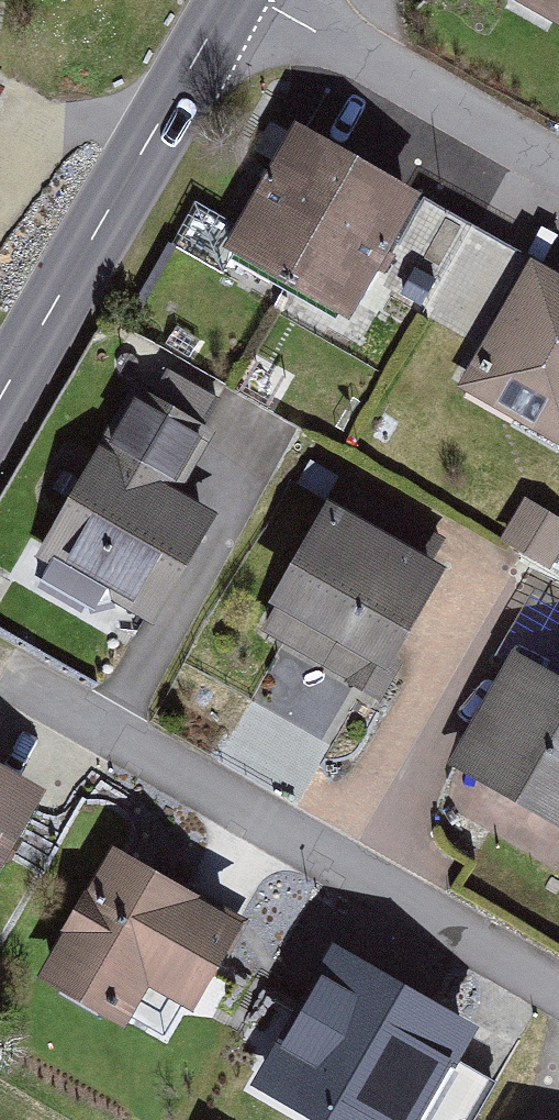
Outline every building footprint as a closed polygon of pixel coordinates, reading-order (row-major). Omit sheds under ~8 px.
[(558,20),(558,0),(524,0),(558,20)] [(11,116),(0,111),(0,137),(11,116)] [(429,213),(303,136),(232,252),(359,328),(429,213)] [(534,271),(467,390),(558,442),(558,285),(534,271)] [(145,394),(45,562),(163,631),(227,523),(190,502),(226,441),(145,394)] [(505,553),(555,574),(558,566),(558,519),(525,505),(505,553)] [(450,573),(325,506),(260,624),(386,692),(450,573)] [(510,652),(449,763),(558,824),(558,679),(510,652)] [(54,807),(0,774),(0,895),(54,807)] [(256,933),(122,857),(45,992),(127,1039),(154,992),(204,1022),(256,933)] [(346,959),(270,1092),(320,1119),(435,1119),(482,1036),(346,959)]
